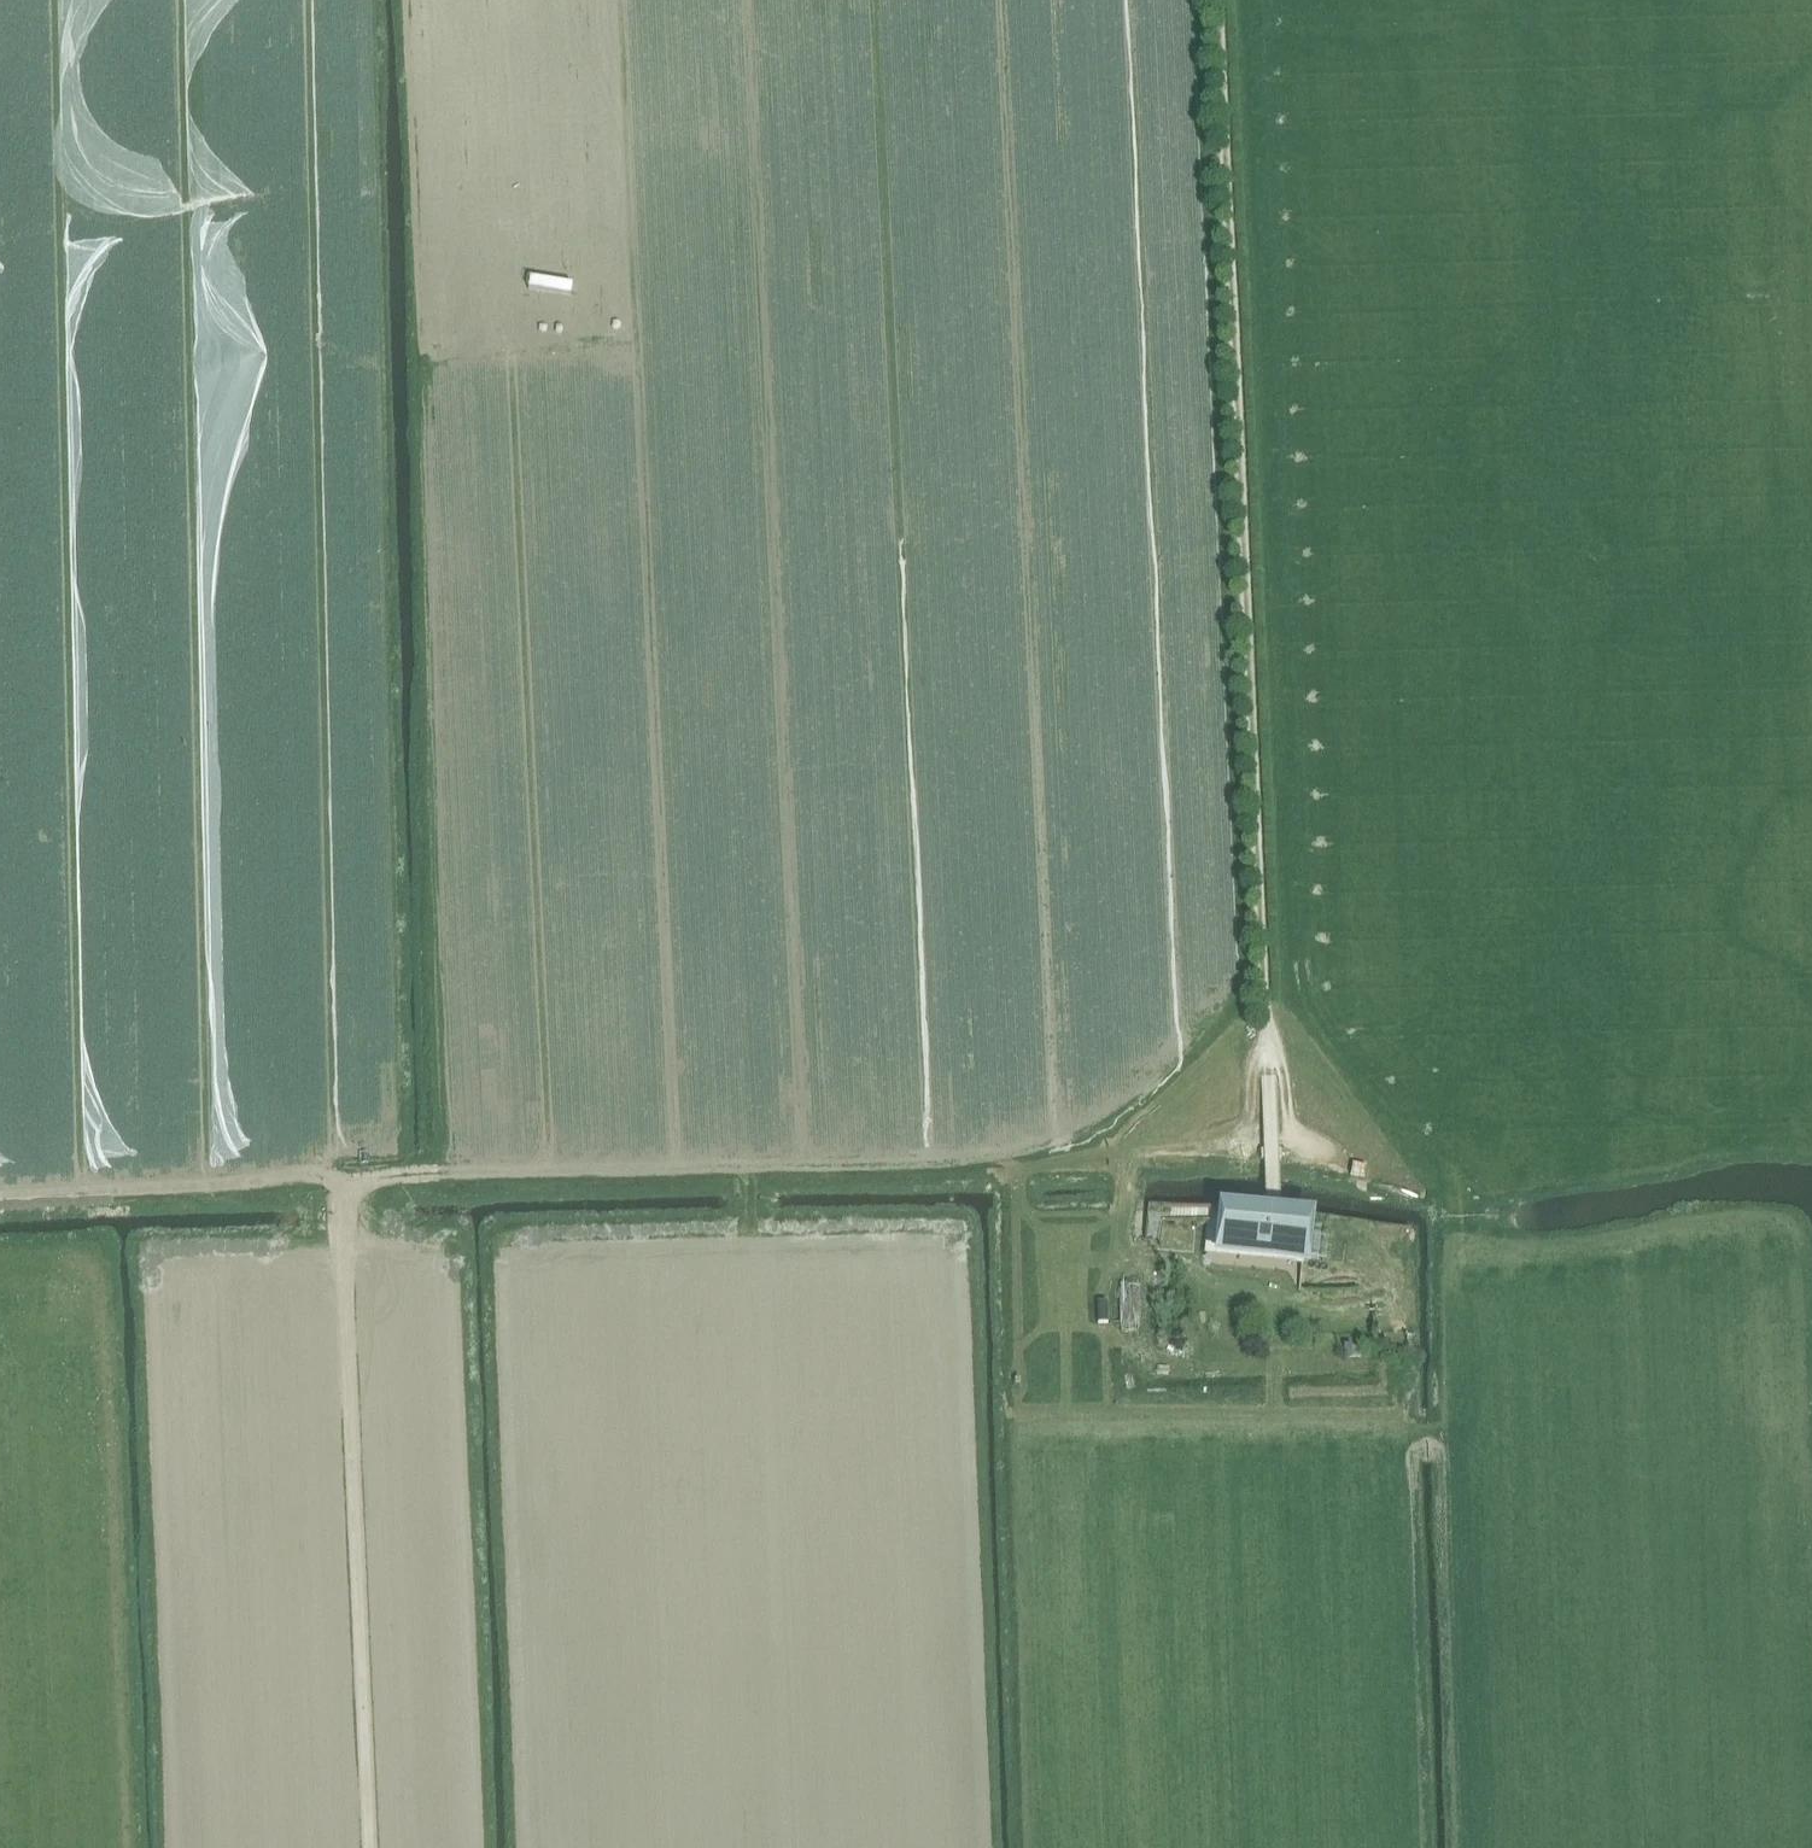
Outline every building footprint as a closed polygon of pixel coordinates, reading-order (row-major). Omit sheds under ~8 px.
[(1216,1179),(1239,1178),(1238,1167),(1216,1167),(1216,1179)] [(1334,1198),(1315,1206),(1320,1218),(1339,1211),(1334,1198)] [(1307,1221),(1307,1219),(1280,1216),(1265,1215),(1223,1211),(1188,1208),(1188,1210),(1187,1220),(1187,1222),(1212,1224),(1213,1246),(1213,1263),(1300,1271),(1307,1221)]
